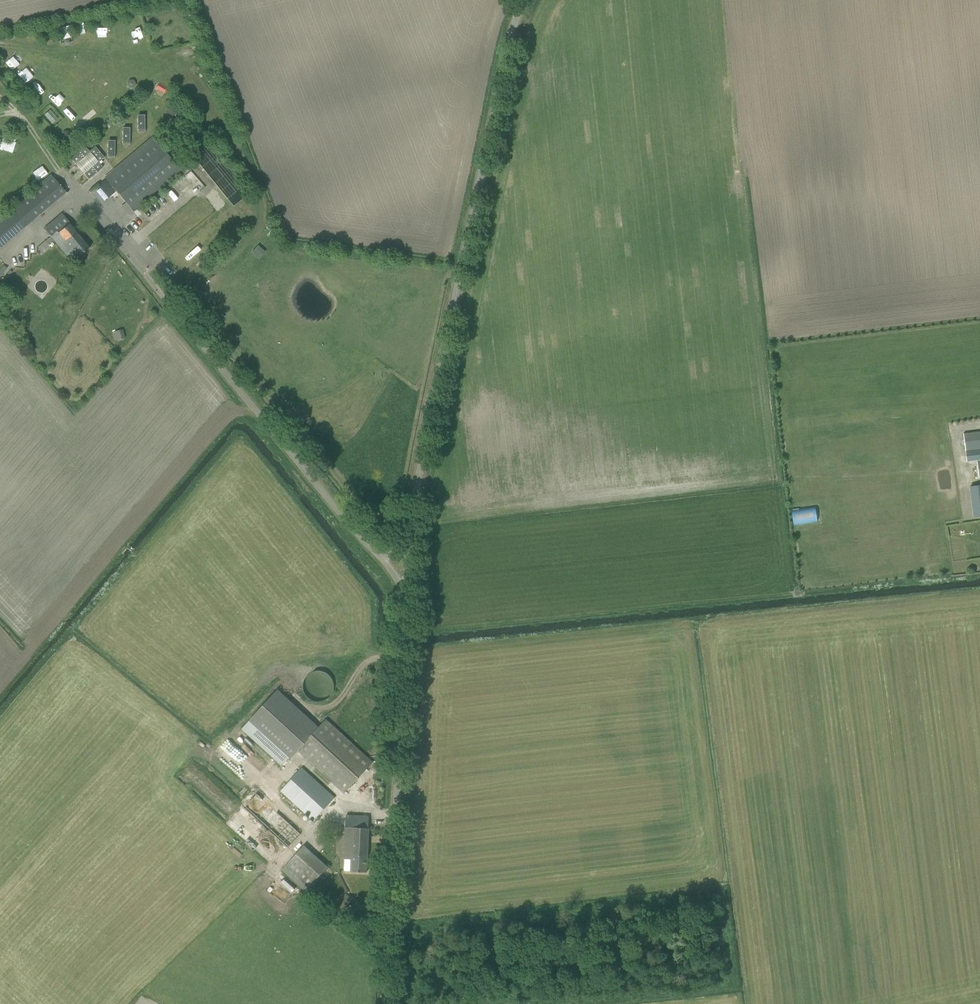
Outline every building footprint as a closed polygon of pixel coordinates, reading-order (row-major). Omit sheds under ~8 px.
[(143,79),(145,84),(152,82),(150,76),(143,79)] [(168,87),(158,81),(153,90),(155,91),(154,94),(162,98),(168,87)] [(127,87),(118,92),(123,102),(133,96),(127,87)] [(108,101),(98,107),(105,118),(114,112),(108,101)] [(170,104),(164,112),(173,118),(178,111),(170,104)] [(52,124),(58,117),(48,108),(42,115),(52,124)] [(68,125),(80,114),(76,110),(64,120),(68,125)] [(0,147),(0,149),(13,153),(17,141),(3,137),(0,147)] [(181,170),(153,137),(105,178),(133,211),(181,170)] [(85,147),(71,158),(88,179),(102,167),(98,162),(104,158),(95,147),(89,151),(85,147)] [(32,174),(38,181),(47,174),(40,167),(32,174)] [(66,192),(51,175),(0,219),(0,248),(66,192)] [(215,190),(208,196),(215,205),(222,199),(215,190)] [(44,228),(72,262),(90,247),(62,213),(44,228)] [(258,246),(252,252),(253,252),(259,258),(265,252),(258,246)] [(123,330),(117,332),(119,339),(119,340),(126,339),(123,330)] [(964,434),(967,462),(977,461),(979,478),(979,477),(979,432),(964,434)] [(970,486),(973,517),(979,516),(979,485),(970,486)] [(815,506),(791,510),(794,525),(817,521),(815,506)] [(331,693),(331,690),(331,688),(330,685),(329,683),(327,681),(325,679),(323,678),(320,677),(317,677),(315,677),(312,678),(310,680),(308,681),(306,683),(305,686),(305,688),(304,691),(305,693),(305,696),(306,697),(308,700),(310,702),(312,703),(315,703),(319,704),(322,703),(325,702),(327,700),(329,698),(330,696),(331,693)] [(298,751),(307,759),(315,766),(344,793),(372,762),(326,720),(319,727),(278,689),(241,729),(280,766),(289,757),(291,758),(298,751)] [(302,768),(281,790),(313,821),(335,798),(302,768)] [(197,786),(210,795),(217,783),(204,775),(197,786)] [(290,848),(303,834),(258,793),(245,807),(290,848)] [(344,859),(343,871),(351,871),(367,872),(369,828),(368,828),(369,816),(346,815),(344,859)] [(327,867),(304,846),(282,870),(305,891),(327,867)]
